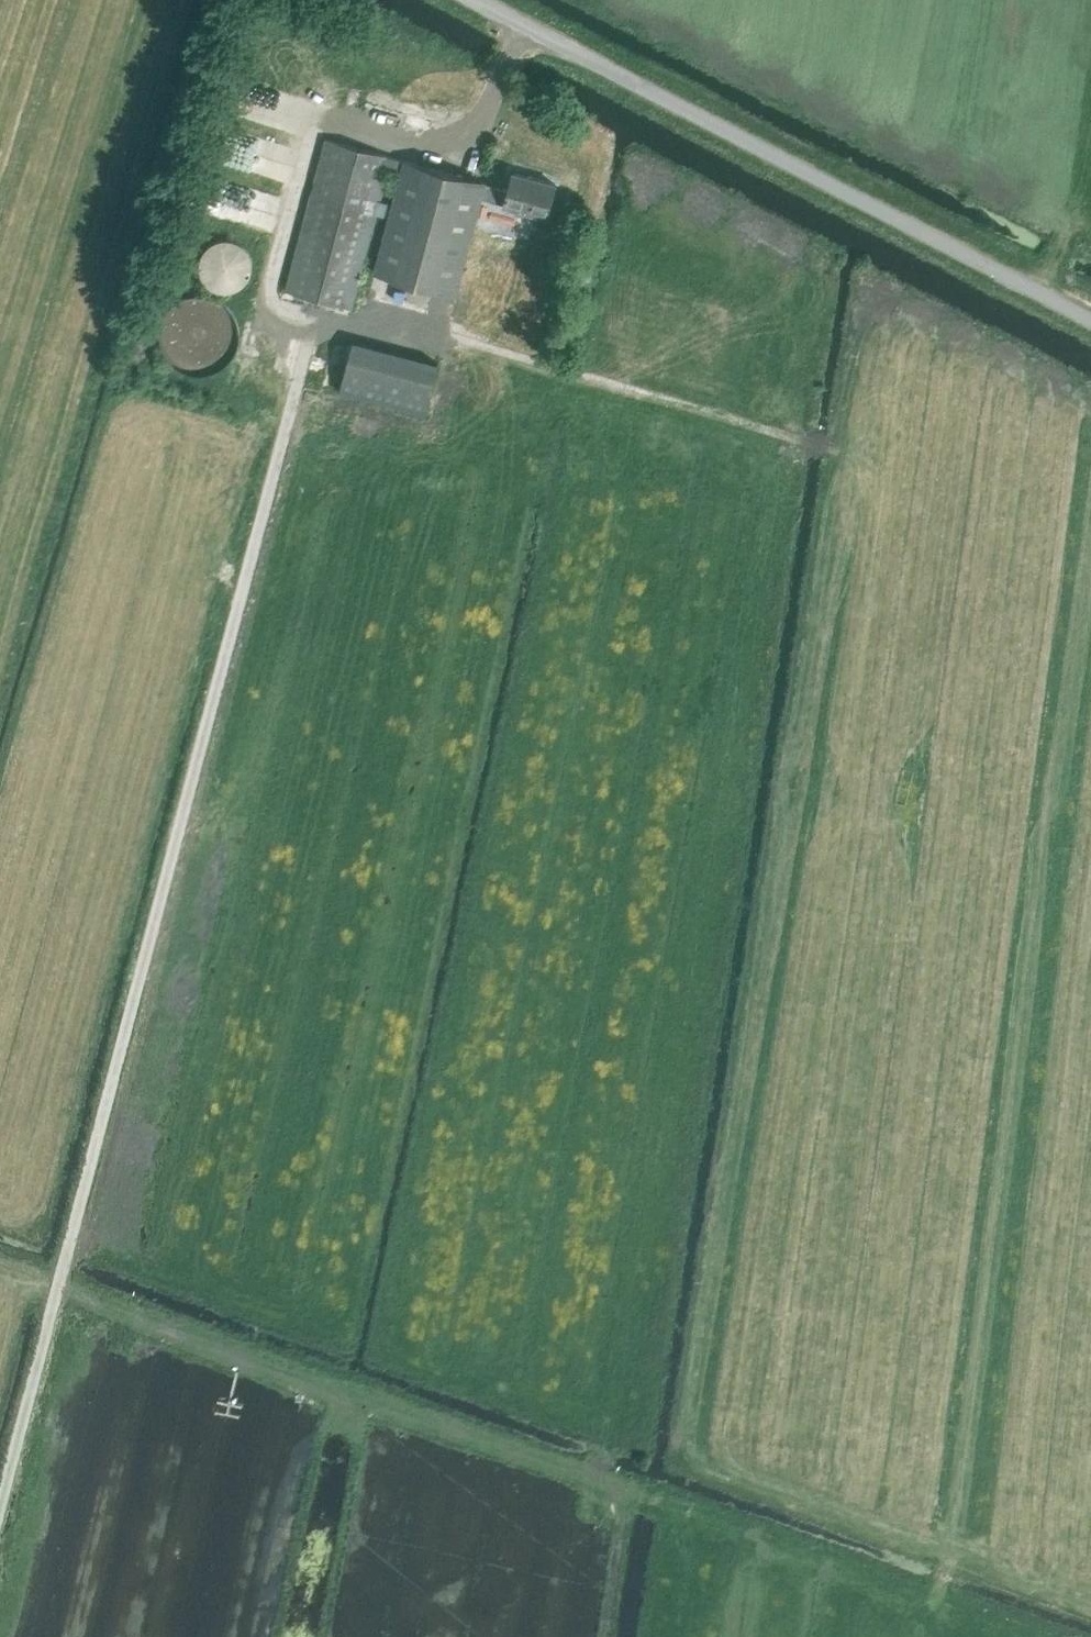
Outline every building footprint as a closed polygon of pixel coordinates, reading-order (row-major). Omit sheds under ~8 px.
[(367,80),(360,107),(441,125),(447,99),(367,80)] [(554,183),(523,175),(513,172),(508,190),(485,184),(485,181),(404,160),(391,157),(391,156),(325,139),(285,289),(351,307),(388,167),(401,170),(374,271),(455,293),(481,197),(504,204),(504,205),(546,216),(554,183)] [(203,260),(202,265),(203,270),(204,274),(206,278),(209,282),(213,285),(217,287),(222,289),(226,289),(231,289),(236,287),(240,285),(243,282),(246,278),(249,274),(250,270),(250,265),(250,260),(249,256),(246,252),(243,248),(240,245),(236,243),(231,241),(226,241),(222,241),(217,243),(213,245),(209,248),(206,252),(204,256),(203,260)] [(424,413),(438,362),(352,339),(339,390),(424,413)] [(536,340),(534,347),(540,349),(542,342),(536,340)]
